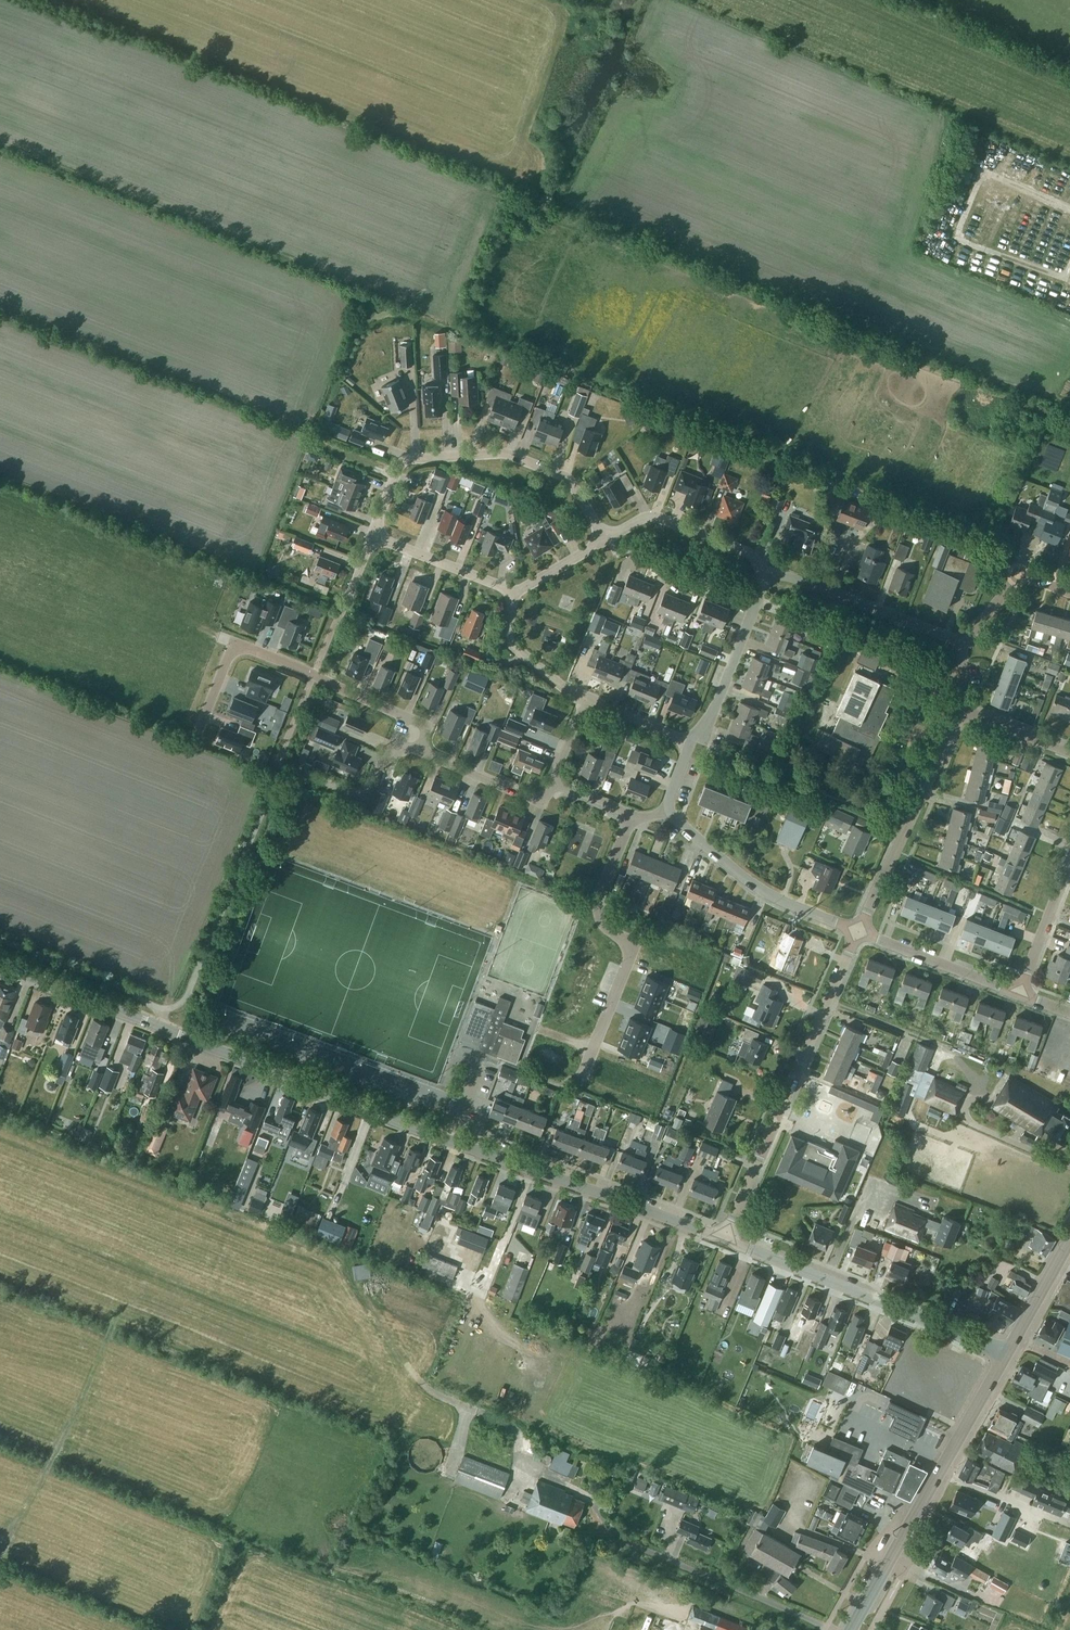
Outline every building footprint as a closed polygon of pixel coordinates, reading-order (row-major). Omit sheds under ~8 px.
[(448,341),(449,351),(462,350),(461,340),(448,341)] [(400,344),(401,366),(412,365),(410,343),(400,344)] [(446,353),(433,354),(435,377),(448,376),(446,353)] [(465,376),(465,371),(451,372),(452,394),(460,393),(460,402),(478,401),(476,376),(465,376)] [(540,371),(537,379),(543,381),(546,373),(540,371)] [(409,404),(399,379),(382,386),(392,411),(409,404)] [(350,388),(347,383),(341,386),(343,391),(350,388)] [(442,399),(441,385),(423,386),(424,402),(425,402),(426,415),(442,414),(441,399),(442,399)] [(488,418),(501,423),(510,400),(512,394),(492,386),(487,399),(494,402),(488,418)] [(588,396),(577,391),(568,413),(580,417),(588,396)] [(518,403),(510,400),(501,423),(514,428),(520,412),(528,414),(532,402),(520,397),(518,403)] [(335,418),(340,406),(331,402),(326,415),(335,418)] [(545,441),(553,421),(555,414),(536,406),(532,419),(539,421),(534,436),(545,441)] [(636,422),(645,419),(642,410),(632,413),(636,422)] [(593,455),(602,433),(592,430),(596,418),(582,413),(576,428),(585,431),(578,449),(593,455)] [(659,426),(663,424),(660,415),(655,417),(659,426)] [(361,432),(354,429),(350,439),(362,444),(366,435),(374,438),(375,436),(383,439),(388,427),(380,424),(381,422),(368,417),(361,432)] [(556,445),(564,425),(553,421),(545,441),(556,445)] [(335,434),(347,438),(351,428),(339,423),(335,434)] [(715,449),(712,455),(713,455),(710,462),(725,468),(731,455),(715,449)] [(680,459),(668,455),(663,469),(652,465),(652,466),(648,464),(646,465),(644,470),(645,472),(649,473),(644,485),(659,491),(666,473),(673,476),(680,459)] [(333,462),(326,460),(324,468),(330,470),(333,462)] [(619,472),(626,468),(621,460),(614,464),(619,472)] [(774,461),(771,468),(778,471),(781,463),(774,461)] [(340,467),(333,486),(342,490),(361,497),(365,484),(352,480),(355,472),(340,467)] [(451,474),(436,467),(428,486),(444,493),(451,474)] [(710,492),(710,490),(709,489),(707,488),(708,486),(702,484),(702,482),(701,478),(682,470),(675,488),(688,493),(685,501),(699,506),(703,497),(703,498),(704,494),(706,495),(708,495),(709,494),(710,492)] [(614,506),(627,498),(623,492),(634,486),(626,472),(615,479),(615,480),(603,487),(614,506)] [(718,486),(732,492),(738,477),(723,472),(718,486)] [(452,474),(448,486),(456,489),(461,477),(452,474)] [(822,489),(826,481),(811,474),(806,486),(812,488),(813,485),(822,489)] [(340,511),(343,504),(356,509),(361,497),(342,490),(333,486),(326,506),(340,511)] [(826,508),(834,506),(838,505),(834,489),(823,492),(826,508)] [(1043,508),(1038,520),(1046,523),(1041,537),(1056,543),(1064,523),(1053,519),(1055,512),(1054,512),(1061,494),(1050,489),(1048,495),(1043,508)] [(426,500),(418,497),(415,503),(412,504),(410,508),(412,511),(410,516),(424,522),(435,493),(430,490),(426,500)] [(501,502),(504,494),(497,491),(494,499),(501,502)] [(1017,505),(1009,525),(1024,531),(1030,517),(1038,520),(1043,508),(1048,495),(1041,492),(1037,502),(1039,503),(1037,505),(1030,503),(1028,509),(1017,505)] [(483,495),(480,502),(486,504),(488,497),(483,495)] [(717,514),(735,521),(743,503),(724,495),(717,514)] [(850,523),(857,503),(845,499),(837,519),(850,523)] [(477,501),(473,513),(481,516),(486,504),(480,502),(477,501)] [(321,507),(309,502),(306,511),(318,516),(321,507)] [(446,509),(439,528),(452,533),(450,537),(458,519),(460,515),(451,511),(453,505),(449,503),(446,510),(446,509)] [(870,508),(857,503),(850,523),(862,528),(870,508)] [(886,513),(881,508),(870,518),(876,524),(886,513)] [(551,525),(543,513),(531,520),(537,530),(525,537),(532,549),(531,550),(535,557),(542,552),(553,545),(544,529),(551,525)] [(790,514),(785,527),(799,532),(793,546),(810,553),(813,544),(815,545),(818,544),(819,542),(818,540),(815,539),(818,532),(815,531),(817,526),(809,523),(809,522),(790,514)] [(325,537),(326,536),(325,536),(326,533),(344,540),(349,526),(323,516),(316,533),(325,537)] [(466,522),(458,519),(450,537),(464,542),(471,524),(473,517),(468,516),(466,522)] [(563,516),(551,522),(558,534),(569,527),(563,516)] [(484,541),(481,549),(494,554),(497,546),(501,548),(508,551),(513,538),(501,533),(501,535),(483,528),(479,539),(484,541)] [(292,540),(294,533),(283,530),(281,537),(292,540)] [(928,551),(933,538),(925,535),(920,548),(928,551)] [(296,536),(292,545),(310,552),(314,543),(296,536)] [(894,557),(904,560),(909,546),(900,542),(894,557)] [(863,567),(859,575),(876,582),(879,573),(880,574),(885,562),(879,560),(883,550),(868,545),(860,566),(863,567)] [(936,569),(924,600),(947,608),(956,584),(973,590),(982,566),(950,554),(944,571),(936,569)] [(315,569),(334,577),(340,563),(320,556),(315,569)] [(890,587),(906,593),(914,573),(898,567),(890,587)] [(389,591),(394,578),(382,573),(379,581),(377,580),(370,597),(386,604),(391,592),(389,591)] [(632,604),(641,579),(630,574),(623,591),(630,594),(627,602),(632,604)] [(654,584),(641,579),(632,604),(637,606),(640,598),(647,601),(654,584)] [(318,580),(316,588),(329,593),(332,586),(318,580)] [(402,602),(420,609),(425,596),(423,596),(427,586),(412,581),(409,590),(408,589),(402,602)] [(606,601),(615,604),(622,586),(613,583),(606,601)] [(442,592),(431,618),(448,625),(458,598),(442,592)] [(665,592),(657,611),(665,614),(662,622),(667,624),(677,597),(665,592)] [(223,619),(232,621),(237,597),(228,595),(223,619)] [(690,602),(677,597),(667,624),(672,626),(675,618),(682,621),(690,602)] [(259,632),(264,620),(274,624),(281,605),(264,598),(261,605),(250,601),(241,625),(259,632)] [(702,629),(707,631),(718,604),(705,599),(697,618),(705,621),(702,629)] [(711,632),(714,625),(722,628),(730,609),(718,604),(707,631),(711,632)] [(278,624),(287,628),(281,641),(297,647),(305,626),(294,622),(299,610),(286,605),(278,624)] [(310,612),(323,617),(326,609),(313,605),(310,612)] [(378,612),(375,618),(378,619),(376,623),(384,626),(385,622),(387,623),(392,609),(384,605),(381,614),(378,612)] [(469,617),(468,616),(462,632),(476,637),(482,622),(481,621),(484,613),(473,609),(469,617)] [(415,610),(409,625),(420,629),(425,614),(415,610)] [(1036,610),(1032,626),(1031,629),(1027,628),(1025,635),(1034,637),(1037,628),(1044,630),(1049,613),(1036,610)] [(1044,630),(1042,639),(1047,641),(1050,632),(1057,634),(1062,617),(1049,613),(1044,630)] [(629,625),(642,630),(646,619),(633,614),(629,625)] [(776,616),(771,631),(790,638),(794,628),(802,632),(805,625),(794,622),(794,623),(776,616)] [(809,627),(829,635),(833,625),(813,617),(809,627)] [(1062,617),(1057,634),(1054,643),(1059,645),(1062,635),(1069,637),(1069,635),(1069,619),(1062,617)] [(620,624),(606,618),(600,631),(615,637),(620,624)] [(352,628),(362,633),(365,634),(368,627),(355,621),(352,628)] [(647,625),(645,632),(653,635),(656,628),(647,625)] [(453,632),(446,629),(441,642),(448,644),(453,632)] [(688,647),(693,634),(686,631),(680,645),(688,647)] [(795,651),(786,647),(790,638),(771,631),(765,645),(783,651),(782,653),(793,657),(795,651)] [(674,643),(677,636),(669,633),(666,640),(674,643)] [(648,636),(646,642),(662,646),(664,640),(648,636)] [(355,652),(346,672),(361,678),(368,661),(374,663),(382,643),(370,638),(363,655),(355,652)] [(397,642),(387,638),(383,648),(392,652),(397,642)] [(715,658),(718,650),(703,643),(699,652),(715,658)] [(480,652),(466,646),(463,654),(477,659),(480,652)] [(592,674),(604,679),(612,660),(605,657),(607,652),(594,647),(587,664),(595,667),(592,674)] [(855,670),(836,712),(841,714),(832,734),(824,730),(817,746),(853,763),(855,760),(867,766),(877,743),(878,741),(880,739),(882,738),(883,737),(883,736),(881,737),(880,738),(877,735),(882,724),(880,723),(896,688),(870,676),(874,669),(875,670),(881,656),(863,648),(857,661),(859,662),(856,670),(855,670)] [(421,664),(430,668),(436,655),(426,651),(421,664)] [(1021,671),(1022,670),(1026,660),(1009,653),(1005,665),(1021,671)] [(819,658),(808,654),(803,666),(814,670),(819,658)] [(437,655),(434,662),(438,664),(442,663),(444,658),(437,655)] [(701,657),(698,665),(707,669),(710,661),(701,657)] [(779,672),(781,666),(771,662),(770,663),(753,657),(747,671),(766,678),(770,669),(779,672)] [(612,660),(604,679),(617,683),(619,677),(626,680),(628,675),(631,668),(633,663),(621,658),(619,662),(612,660)] [(1050,661),(1047,670),(1057,673),(1060,665),(1050,661)] [(382,665),(373,684),(387,689),(395,671),(382,665)] [(1017,683),(1021,671),(1005,665),(1000,677),(1017,683)] [(811,671),(797,666),(792,681),(805,686),(811,671)] [(459,672),(450,668),(442,685),(452,689),(459,672)] [(643,673),(631,668),(628,675),(626,680),(633,683),(628,694),(641,699),(648,680),(641,677),(643,673)] [(252,669),(247,683),(251,685),(247,694),(265,701),(269,692),(271,693),(277,678),(252,669)] [(471,669),(466,679),(477,684),(474,690),(482,693),(489,677),(471,669)] [(1064,681),(1067,673),(1061,670),(1058,679),(1064,681)] [(420,677),(407,671),(398,691),(412,697),(420,677)] [(763,687),(766,678),(747,671),(742,685),(759,692),(759,693),(769,697),(771,691),(763,687)] [(1047,673),(1044,680),(1050,683),(1053,675),(1047,673)] [(1015,689),(1017,683),(1000,677),(995,689),(1012,696),(1015,689)] [(655,683),(648,680),(641,699),(653,704),(657,692),(664,695),(669,683),(657,678),(655,683)] [(681,694),(685,683),(672,678),(666,693),(673,696),(669,708),(677,711),(678,710),(690,715),(696,700),(681,694)] [(1047,690),(1050,683),(1044,680),(1041,688),(1047,690)] [(435,707),(444,688),(431,682),(422,701),(435,707)] [(789,711),(796,694),(784,689),(777,707),(789,711)] [(995,689),(991,701),(1008,708),(1010,701),(1015,703),(1017,697),(1016,697),(1012,696),(995,689)] [(550,731),(557,715),(542,709),(546,698),(533,693),(527,708),(534,711),(530,722),(550,731)] [(1065,717),(1069,705),(1069,696),(1066,695),(1065,697),(1057,694),(1050,711),(1065,717)] [(228,712),(228,713),(243,719),(241,724),(253,729),(256,723),(252,722),(259,706),(234,696),(234,697),(236,698),(230,713),(228,712)] [(1038,696),(1035,704),(1041,706),(1044,699),(1038,696)] [(283,702),(280,708),(287,711),(290,704),(283,702)] [(740,702),(735,716),(753,723),(757,714),(766,717),(768,711),(758,707),(757,708),(740,702)] [(1038,714),(1041,706),(1035,704),(1032,712),(1038,714)] [(441,731),(457,738),(464,721),(470,724),(476,710),(467,706),(463,715),(450,709),(441,731)] [(790,713),(776,708),(773,715),(781,719),(778,726),(784,729),(790,713)] [(363,734),(369,721),(349,712),(343,726),(363,734)] [(335,731),(339,719),(325,714),(321,726),(335,731)] [(750,733),(753,723),(735,716),(729,730),(746,737),(746,738),(756,742),(758,736),(750,733)] [(276,718),(273,725),(280,728),(283,721),(276,718)] [(505,728),(521,735),(526,725),(510,718),(505,728)] [(502,727),(491,723),(487,732),(477,727),(468,748),(483,754),(490,737),(497,740),(502,727)] [(216,742),(239,751),(243,742),(250,745),(255,732),(241,726),(238,733),(222,727),(216,742)] [(313,740),(334,748),(339,735),(318,726),(313,740)] [(519,736),(502,729),(498,739),(515,746),(519,736)] [(641,737),(629,732),(626,738),(638,743),(641,737)] [(353,755),(358,745),(345,740),(341,750),(338,749),(332,763),(355,772),(361,758),(353,755)] [(979,740),(975,755),(993,759),(996,760),(998,753),(995,753),(997,745),(979,740)] [(763,741),(760,751),(774,756),(778,746),(763,741)] [(603,748),(599,756),(589,752),(581,772),(596,778),(602,764),(610,767),(616,753),(615,752),(617,748),(605,743),(603,748)] [(535,758),(536,755),(519,748),(513,764),(530,771),(531,768),(539,771),(543,761),(535,758)] [(636,773),(638,768),(654,774),(660,759),(636,749),(631,761),(628,759),(624,768),(636,773)] [(1019,765),(1023,752),(1017,750),(1012,762),(1019,765)] [(994,768),(992,767),(993,759),(975,755),(972,769),(990,773),(993,774),(994,768)] [(494,758),(491,767),(502,771),(505,763),(494,758)] [(1024,758),(1021,766),(1030,771),(1034,762),(1024,758)] [(259,759),(257,765),(264,768),(267,762),(259,759)] [(1046,762),(1040,776),(1056,783),(1062,769),(1046,762)] [(608,774),(620,778),(624,768),(612,763),(608,774)] [(644,800),(650,785),(634,779),(636,773),(624,768),(621,777),(630,781),(625,792),(644,800)] [(988,781),(990,773),(972,769),(968,783),(986,787),(989,788),(991,782),(988,781)] [(410,775),(404,772),(401,781),(397,782),(393,793),(408,799),(417,778),(411,775),(412,774),(411,774),(410,775)] [(427,795),(439,800),(447,781),(435,776),(427,795)] [(1040,776),(1034,791),(1049,798),(1056,783),(1040,776)] [(459,786),(447,781),(439,800),(451,805),(459,786)] [(1004,782),(1002,791),(1008,793),(1011,784),(1004,782)] [(984,795),(986,787),(968,783),(965,797),(983,802),(986,802),(987,796),(984,795)] [(717,789),(705,784),(698,802),(710,807),(717,789)] [(710,807),(721,811),(728,793),(717,789),(710,807)] [(381,813),(389,794),(377,790),(369,808),(381,813)] [(1034,791),(1028,805),(1044,812),(1049,798),(1034,791)] [(487,798),(474,793),(464,816),(467,816),(477,821),(487,798)] [(733,816),(740,798),(728,793),(721,811),(733,816)] [(752,803),(740,798),(733,816),(745,821),(752,803)] [(1000,812),(1002,803),(989,800),(987,809),(996,812),(1000,812)] [(1001,816),(1010,820),(1015,808),(1006,804),(1001,816)] [(502,807),(500,806),(494,820),(487,817),(480,833),(490,837),(495,827),(504,831),(512,811),(510,810),(511,808),(503,805),(502,807)] [(1037,826),(1044,812),(1028,805),(1021,819),(1037,826)] [(414,806),(410,814),(417,817),(420,809),(414,806)] [(871,832),(850,823),(853,816),(832,806),(824,824),(846,834),(848,829),(852,830),(843,848),(853,853),(855,850),(861,853),(871,832)] [(406,824),(411,811),(403,808),(397,821),(406,824)] [(971,813),(953,808),(950,820),(971,825),(972,822),(969,821),(971,813)] [(979,816),(979,818),(994,822),(996,812),(987,809),(981,808),(979,816)] [(457,813),(449,809),(441,827),(450,831),(457,813)] [(776,839),(796,848),(808,818),(789,810),(776,839)] [(525,816),(512,811),(504,831),(505,831),(504,834),(515,839),(512,846),(519,849),(526,831),(520,828),(525,816)] [(464,816),(457,813),(450,831),(449,833),(458,837),(467,816),(464,816)] [(1010,820),(1001,816),(998,822),(994,830),(1004,834),(1007,826),(1010,820)] [(539,820),(530,841),(531,841),(528,848),(534,851),(537,844),(544,847),(553,826),(539,820)] [(970,829),(971,825),(950,820),(947,834),(967,839),(968,836),(966,835),(967,828),(970,829)] [(986,825),(984,832),(991,835),(994,827),(986,825)] [(1020,830),(1014,844),(1030,850),(1036,837),(1020,830)] [(947,834),(942,851),(963,856),(965,850),(962,849),(964,843),(966,843),(967,839),(947,834)] [(1024,864),(1030,850),(1014,844),(1008,858),(1024,864)] [(514,864),(522,867),(528,853),(520,850),(514,864)] [(627,871),(638,876),(646,854),(635,850),(627,871)] [(939,865),(956,869),(956,870),(959,871),(961,864),(958,863),(960,857),(963,857),(963,856),(942,851),(939,865)] [(986,851),(983,858),(990,861),(993,854),(986,851)] [(659,859),(646,854),(638,876),(650,881),(659,859)] [(1017,880),(1024,864),(1008,858),(1001,873),(1017,880)] [(650,881),(660,885),(669,864),(659,859),(650,881)] [(831,891),(840,870),(825,864),(815,860),(811,870),(821,874),(819,878),(817,877),(812,887),(821,891),(822,888),(831,891)] [(682,869),(669,864),(660,885),(673,890),(682,869)] [(920,874),(928,878),(930,872),(923,868),(920,874)] [(620,889),(625,875),(619,872),(613,887),(620,889)] [(935,881),(938,875),(930,872),(928,878),(935,881)] [(1001,873),(995,887),(1011,894),(1017,880),(1001,873)] [(943,884),(951,888),(954,881),(946,878),(943,884)] [(690,907),(695,909),(705,884),(693,879),(686,895),(694,898),(690,907)] [(961,884),(954,881),(951,888),(959,891),(961,884)] [(703,902),(710,905),(715,894),(717,889),(705,884),(695,909),(700,911),(703,902)] [(980,899),(987,902),(990,896),(982,893),(980,899)] [(727,898),(715,894),(710,905),(705,918),(710,920),(713,912),(720,915),(727,898)] [(922,894),(920,900),(913,916),(925,921),(931,904),(925,902),(927,896),(922,894)] [(907,895),(904,903),(901,912),(913,916),(920,900),(907,895)] [(997,899),(990,896),(987,902),(995,906),(997,899)] [(724,926),(729,928),(738,903),(727,898),(720,915),(727,917),(724,926)] [(946,900),(945,903),(943,909),(937,926),(949,930),(955,915),(955,914),(949,911),(952,902),(946,900)] [(937,926),(943,909),(945,903),(939,901),(937,906),(931,904),(925,921),(937,926)] [(751,908),(738,903),(729,928),(734,930),(737,921),(744,924),(751,908)] [(1010,912),(1013,906),(1006,903),(1003,909),(1010,912)] [(1013,906),(1010,912),(1018,915),(1021,909),(1013,906)] [(671,915),(677,917),(679,918),(681,912),(673,909),(671,915)] [(961,935),(973,940),(979,923),(981,917),(976,915),(973,921),(967,918),(967,920),(961,935)] [(1008,928),(1023,932),(1026,921),(1011,917),(1008,928)] [(973,940),(984,944),(991,927),(979,923),(973,940)] [(1003,932),(991,927),(984,944),(996,949),(1003,932)] [(1015,937),(1003,932),(996,949),(1008,953),(1015,937)] [(791,971),(795,961),(793,961),(802,939),(787,933),(782,944),(780,944),(772,963),(791,971)] [(1045,973),(1050,975),(1064,981),(1069,966),(1069,945),(1069,944),(1066,952),(1067,952),(1066,957),(1058,954),(1056,961),(1050,959),(1045,973)] [(733,952),(740,955),(743,949),(736,946),(733,952)] [(734,956),(731,962),(739,965),(741,959),(734,956)] [(862,981),(876,987),(885,964),(871,959),(862,981)] [(732,979),(747,985),(752,971),(738,965),(732,979)] [(895,969),(887,991),(901,996),(910,974),(895,969)] [(901,996),(915,1002),(924,980),(910,974),(901,996)] [(641,990),(663,999),(669,984),(647,975),(641,990)] [(701,979),(697,987),(703,989),(707,981),(701,979)] [(5,1020),(14,999),(13,998),(16,989),(0,983),(0,1018),(5,1020)] [(847,997),(855,1000),(860,986),(851,983),(847,997)] [(776,989),(763,984),(756,1000),(761,1002),(757,1010),(756,1010),(753,1016),(755,1016),(754,1017),(761,1020),(763,1021),(774,1025),(778,1016),(776,1015),(782,1002),(772,998),(776,989)] [(939,1012),(948,990),(934,984),(925,1006),(939,1012)] [(689,987),(686,996),(698,1001),(702,992),(689,987)] [(663,999),(641,990),(635,1005),(657,1014),(663,999)] [(962,995),(948,990),(939,1012),(953,1017),(962,995)] [(473,1000),(459,1039),(468,1042),(467,1044),(478,1048),(480,1049),(517,1062),(526,1038),(521,1037),(524,1029),(503,1021),(506,1015),(511,1001),(500,996),(495,1008),(482,1003),(473,1000)] [(689,999),(686,1007),(694,1010),(698,1002),(689,999)] [(978,1027),(987,1005),(972,999),(964,1022),(978,1027)] [(47,1019),(51,1007),(36,1001),(28,1019),(22,1017),(17,1030),(25,1033),(28,1025),(34,1027),(32,1031),(33,1033),(38,1035),(40,1034),(42,1030),(44,1031),(48,1020),(47,1019)] [(544,1005),(538,1003),(534,1015),(540,1017),(544,1005)] [(867,1004),(865,1009),(874,1012),(876,1007),(867,1004)] [(992,1033),(1001,1011),(987,1005),(978,1027),(992,1033)] [(886,1011),(885,1015),(889,1017),(895,1019),(897,1014),(891,1012),(886,1011)] [(71,1042),(72,1042),(75,1032),(73,1031),(79,1018),(66,1013),(63,1021),(61,1020),(55,1036),(65,1039),(63,1044),(69,1046),(71,1042)] [(685,1013),(683,1018),(691,1021),(693,1016),(685,1013)] [(1025,1020),(1011,1015),(1002,1037),(1016,1043),(1025,1020)] [(86,1039),(80,1053),(81,1053),(82,1052),(100,1059),(99,1061),(100,1061),(106,1047),(101,1045),(109,1024),(94,1018),(86,1039)] [(646,1041),(652,1026),(630,1018),(624,1033),(646,1041)] [(1025,1020),(1016,1043),(1030,1048),(1039,1026),(1025,1020)] [(866,1023),(864,1029),(870,1032),(872,1026),(866,1023)] [(941,1036),(943,1030),(928,1024),(925,1029),(941,1036)] [(14,1029),(3,1025),(0,1033),(0,1038),(9,1042),(14,1029)] [(846,1025),(841,1037),(858,1044),(857,1045),(860,1047),(863,1041),(859,1040),(863,1032),(846,1025)] [(760,1063),(768,1044),(756,1039),(759,1032),(746,1027),(741,1039),(744,1040),(738,1053),(745,1056),(760,1063)] [(972,1033),(962,1030),(957,1044),(961,1045),(963,1040),(969,1042),(972,1033)] [(128,1068),(136,1071),(142,1055),(140,1054),(146,1039),(131,1033),(120,1060),(130,1064),(128,1068)] [(646,1041),(624,1033),(618,1048),(640,1057),(646,1041)] [(857,1045),(858,1044),(841,1037),(835,1049),(852,1056),(855,1051),(858,1052),(860,1047),(857,1045)] [(20,1049),(23,1041),(15,1038),(12,1046),(20,1049)] [(987,1053),(997,1057),(1003,1043),(992,1039),(987,1053)] [(161,1061),(166,1063),(170,1053),(162,1050),(163,1046),(155,1043),(151,1053),(149,1053),(145,1062),(155,1067),(159,1068),(161,1061)] [(924,1071),(933,1049),(918,1043),(909,1064),(924,1071)] [(8,1048),(0,1045),(0,1056),(4,1058),(8,1048)] [(885,1056),(890,1059),(893,1050),(888,1048),(885,1056)] [(849,1064),(852,1056),(835,1049),(829,1063),(846,1070),(853,1072),(855,1067),(849,1064)] [(63,1051),(55,1071),(66,1075),(74,1055),(63,1051)] [(1034,1068),(1038,1055),(1032,1053),(1027,1065),(1034,1068)] [(886,1067),(890,1059),(885,1056),(881,1065),(886,1067)] [(103,1057),(101,1067),(107,1068),(109,1058),(103,1057)] [(650,1058),(647,1066),(660,1071),(663,1063),(650,1058)] [(892,1060),(887,1072),(896,1076),(901,1064),(892,1060)] [(853,1072),(846,1070),(829,1063),(824,1075),(841,1082),(844,1076),(850,1078),(853,1072)] [(516,1081),(520,1072),(502,1065),(499,1074),(516,1081)] [(108,1066),(100,1086),(111,1091),(119,1071),(108,1066)] [(141,1090),(160,1095),(166,1070),(147,1066),(141,1090)] [(187,1083),(188,1084),(185,1093),(177,1090),(169,1111),(190,1119),(199,1095),(207,1098),(215,1076),(194,1068),(190,1079),(189,1079),(187,1083)] [(97,1088),(103,1072),(97,1070),(95,1075),(93,1074),(88,1085),(97,1088)] [(878,1073),(874,1081),(879,1084),(883,1075),(878,1073)] [(243,1120),(249,1123),(255,1126),(263,1105),(251,1100),(248,1106),(234,1100),(239,1087),(238,1086),(241,1078),(232,1074),(229,1082),(228,1082),(219,1105),(245,1115),(243,1120)] [(519,1075),(516,1081),(526,1085),(529,1079),(519,1075)] [(1063,1113),(1062,1114),(1056,1111),(1060,1105),(1009,1075),(991,1107),(1038,1135),(1039,1133),(1042,1134),(1045,1130),(1051,1134),(1050,1135),(1063,1143),(1069,1131),(1069,1117),(1063,1113)] [(954,1113),(965,1090),(934,1077),(924,1100),(954,1113)] [(733,1083),(723,1078),(703,1122),(722,1130),(736,1099),(728,1095),(733,1083)] [(52,1089),(56,1086),(55,1081),(51,1080),(47,1083),(48,1088),(52,1089)] [(532,1087),(542,1091),(544,1085),(534,1081),(532,1087)] [(876,1092),(879,1084),(874,1081),(870,1090),(876,1092)] [(903,1081),(891,1111),(904,1116),(916,1086),(903,1081)] [(554,1089),(544,1085),(542,1091),(552,1095),(554,1089)] [(831,1085),(828,1091),(873,1111),(871,1118),(878,1122),(884,1108),(831,1085)] [(489,1113),(502,1118),(509,1101),(512,1092),(506,1090),(504,1096),(505,1096),(504,1099),(496,1096),(489,1113)] [(274,1120),(266,1117),(262,1127),(278,1134),(277,1135),(287,1139),(296,1116),(290,1114),(292,1109),(291,1109),(294,1099),(285,1095),(285,1096),(282,1097),(280,1101),(282,1104),(282,1105),(281,1104),(274,1120)] [(502,1118),(515,1123),(522,1106),(525,1098),(520,1096),(516,1104),(509,1101),(502,1118)] [(149,1122),(156,1105),(147,1101),(140,1119),(149,1122)] [(515,1123),(528,1128),(534,1111),(522,1106),(515,1123)] [(667,1107),(663,1116),(670,1119),(674,1110),(667,1107)] [(318,1126),(319,1123),(319,1121),(322,1112),(310,1108),(300,1132),(295,1130),(289,1143),(311,1152),(311,1154),(317,1139),(311,1136),(315,1127),(318,1126)] [(987,1112),(987,1117),(991,1120),(995,1118),(995,1113),(991,1110),(987,1112)] [(548,1116),(534,1111),(528,1128),(541,1133),(548,1116)] [(638,1123),(641,1116),(641,1115),(631,1111),(628,1119),(638,1123)] [(552,1143),(565,1148),(575,1118),(570,1116),(565,1130),(557,1128),(552,1143)] [(673,1125),(679,1127),(683,1118),(676,1116),(673,1125)] [(338,1147),(347,1150),(351,1138),(344,1135),(348,1123),(337,1118),(331,1133),(329,1141),(330,1141),(328,1145),(336,1148),(338,1149),(338,1147)] [(578,1127),(581,1120),(575,1118),(565,1148),(578,1152),(583,1137),(586,1130),(578,1127)] [(661,1139),(666,1126),(657,1123),(652,1136),(661,1139)] [(591,1157),(596,1142),(598,1136),(601,1128),(596,1125),(593,1134),(592,1134),(590,1140),(583,1137),(578,1152),(591,1157)] [(240,1141),(251,1145),(257,1130),(246,1126),(240,1141)] [(680,1131),(668,1126),(663,1139),(675,1144),(680,1131)] [(607,1129),(601,1128),(598,1136),(604,1138),(607,1129)] [(776,1171),(775,1172),(776,1173),(776,1172),(838,1198),(837,1199),(838,1200),(839,1199),(859,1150),(844,1143),(835,1139),(835,1140),(836,1140),(832,1150),(831,1149),(808,1139),(808,1141),(805,1140),(792,1134),(776,1171)] [(269,1139),(259,1135),(256,1142),(257,1142),(254,1150),(263,1153),(266,1146),(269,1139)] [(150,1136),(145,1148),(158,1153),(162,1140),(150,1136)] [(1033,1146),(1036,1141),(1029,1137),(1026,1142),(1033,1146)] [(370,1175),(366,1185),(386,1193),(390,1184),(391,1184),(395,1173),(388,1170),(392,1158),(394,1159),(397,1152),(400,1144),(396,1142),(385,1138),(379,1153),(377,1152),(375,1158),(372,1165),(374,1165),(370,1176),(370,1175)] [(703,1141),(698,1153),(714,1160),(719,1148),(703,1141)] [(336,1148),(328,1145),(321,1142),(312,1164),(324,1168),(328,1158),(331,1159),(336,1148)] [(604,1162),(609,1147),(596,1142),(591,1157),(604,1162)] [(637,1147),(634,1155),(629,1169),(641,1174),(646,1160),(644,1159),(647,1151),(645,1150),(647,1145),(640,1142),(637,1147)] [(682,1143),(677,1156),(690,1161),(695,1148),(682,1143)] [(398,1172),(395,1180),(403,1183),(409,1167),(416,1170),(422,1153),(410,1148),(403,1165),(401,1164),(398,1172)] [(731,1160),(733,1153),(721,1148),(718,1156),(731,1160)] [(629,1169),(634,1155),(623,1151),(618,1165),(629,1169)] [(670,1169),(673,1161),(675,1156),(668,1153),(666,1158),(665,1158),(662,1166),(659,1165),(653,1178),(665,1183),(670,1169)] [(414,1186),(424,1190),(428,1180),(433,1182),(438,1168),(437,1168),(441,1160),(431,1156),(428,1164),(427,1164),(424,1172),(423,1171),(421,1178),(418,1177),(414,1186)] [(230,1201),(241,1205),(259,1161),(248,1157),(230,1201)] [(457,1185),(460,1177),(459,1176),(462,1168),(453,1164),(443,1188),(437,1186),(427,1210),(434,1213),(441,1198),(439,1197),(440,1197),(457,1204),(461,1195),(450,1190),(452,1183),(457,1185)] [(677,1187),(682,1174),(680,1173),(681,1169),(677,1167),(675,1171),(670,1169),(665,1183),(677,1187)] [(702,1172),(709,1175),(711,1169),(704,1167),(702,1172)] [(191,1177),(199,1180),(201,1176),(199,1171),(195,1169),(191,1177)] [(718,1172),(711,1169),(709,1175),(717,1177),(718,1172)] [(474,1204),(478,1194),(483,1195),(486,1187),(485,1187),(488,1178),(479,1175),(468,1201),(474,1204)] [(706,1183),(694,1179),(689,1192),(701,1197),(706,1183)] [(495,1196),(491,1205),(487,1204),(482,1216),(486,1218),(488,1215),(494,1217),(498,1208),(506,1211),(515,1189),(500,1183),(495,1196)] [(718,1188),(706,1183),(701,1197),(713,1201),(718,1188)] [(406,1185),(400,1200),(407,1203),(413,1188),(406,1185)] [(289,1191),(280,1214),(290,1218),(299,1195),(289,1191)] [(519,1215),(517,1219),(536,1226),(541,1213),(537,1211),(541,1199),(537,1198),(527,1193),(522,1206),(519,1215)] [(432,1198),(424,1195),(419,1208),(427,1211),(432,1198)] [(259,1213),(264,1201),(252,1196),(248,1208),(259,1213)] [(455,1210),(462,1213),(466,1200),(460,1198),(455,1210)] [(556,1220),(561,1222),(567,1206),(558,1202),(555,1211),(554,1210),(550,1222),(549,1221),(546,1229),(552,1232),(556,1220)] [(844,1221),(851,1205),(844,1202),(838,1219),(844,1221)] [(919,1243),(926,1225),(928,1218),(914,1213),(915,1210),(895,1202),(885,1229),(919,1243)] [(316,1227),(315,1227),(321,1214),(299,1204),(291,1222),(313,1232),(316,1227)] [(573,1217),(576,1209),(567,1206),(561,1222),(566,1224),(565,1227),(570,1229),(574,1218),(573,1217)] [(600,1230),(605,1218),(588,1212),(585,1220),(583,1219),(581,1220),(579,1225),(580,1227),(582,1228),(578,1239),(589,1243),(593,1232),(599,1234),(600,1230)] [(324,1216),(317,1234),(339,1243),(346,1226),(331,1219),(324,1216)] [(926,1225),(938,1230),(935,1238),(951,1245),(960,1222),(944,1216),(941,1223),(928,1218),(926,1225)] [(624,1239),(628,1228),(613,1222),(609,1233),(603,1245),(612,1249),(615,1241),(622,1244),(623,1239),(624,1239)] [(815,1222),(808,1240),(826,1248),(833,1230),(815,1222)] [(480,1224),(478,1230),(484,1233),(486,1226),(480,1224)] [(1027,1240),(1031,1235),(1034,1236),(1029,1245),(1046,1255),(1055,1239),(1038,1229),(1030,1224),(1021,1237),(1027,1240)] [(487,1250),(491,1235),(465,1227),(461,1242),(487,1250)] [(851,1258),(870,1266),(875,1251),(863,1247),(867,1237),(861,1235),(863,1230),(856,1227),(854,1232),(849,1244),(856,1247),(851,1258)] [(529,1247),(538,1249),(540,1238),(532,1236),(529,1247)] [(635,1263),(636,1264),(635,1269),(625,1265),(621,1276),(635,1282),(641,1266),(651,1270),(660,1247),(644,1240),(642,1245),(643,1247),(642,1249),(639,1247),(636,1255),(638,1255),(635,1263)] [(904,1279),(911,1263),(899,1259),(904,1248),(891,1243),(886,1256),(893,1258),(892,1262),(891,1262),(887,1273),(904,1279)] [(568,1247),(559,1244),(553,1260),(561,1263),(568,1247)] [(613,1252),(608,1250),(601,1247),(596,1259),(603,1262),(608,1264),(613,1252)] [(590,1271),(596,1256),(586,1252),(580,1267),(590,1271)] [(676,1270),(672,1280),(690,1287),(697,1270),(696,1269),(698,1262),(683,1256),(678,1270),(676,1270)] [(619,1257),(616,1264),(622,1266),(625,1259),(619,1257)] [(716,1309),(720,1301),(725,1290),(721,1288),(723,1284),(724,1285),(728,1276),(727,1275),(731,1265),(720,1260),(715,1270),(714,1270),(710,1279),(711,1279),(710,1283),(708,1283),(703,1294),(704,1294),(703,1296),(706,1298),(707,1296),(711,1297),(708,1306),(716,1309)] [(370,1261),(355,1265),(358,1279),(374,1275),(370,1261)] [(529,1269),(514,1263),(502,1294),(518,1300),(529,1269)] [(1014,1279),(1008,1288),(1012,1291),(1015,1289),(1025,1295),(1028,1295),(1030,1290),(1030,1287),(1032,1284),(1026,1281),(1026,1280),(1025,1276),(1018,1273),(1011,1269),(1007,1275),(1014,1279)] [(743,1289),(738,1301),(755,1308),(760,1297),(757,1295),(765,1278),(752,1273),(745,1290),(743,1289)] [(1066,1273),(1053,1298),(1054,1298),(1055,1298),(1069,1306),(1069,1275),(1066,1273)] [(995,1289),(1000,1280),(993,1276),(988,1285),(995,1289)] [(949,1281),(946,1287),(952,1290),(955,1283),(949,1281)] [(970,1288),(958,1282),(952,1293),(964,1300),(970,1288)] [(754,1319),(767,1324),(782,1288),(770,1283),(754,1319)] [(491,1285),(489,1291),(495,1294),(498,1288),(491,1285)] [(795,1294),(797,1290),(788,1286),(787,1290),(785,1289),(773,1317),(783,1321),(786,1313),(790,1315),(798,1295),(795,1294)] [(625,1299),(627,1294),(616,1290),(614,1295),(625,1299)] [(1019,1307),(999,1296),(1000,1295),(992,1290),(988,1297),(995,1301),(989,1312),(994,1315),(995,1317),(997,1318),(1000,1318),(1007,1322),(1010,1321),(1019,1307)] [(818,1311),(817,1311),(821,1302),(819,1301),(818,1299),(815,1298),(813,1298),(808,1296),(801,1312),(800,1311),(796,1319),(795,1318),(789,1331),(800,1335),(805,1323),(808,1315),(815,1318),(818,1311)] [(962,1302),(957,1310),(964,1314),(968,1306),(962,1302)] [(822,1348),(832,1325),(840,1328),(847,1311),(835,1306),(828,1324),(822,1321),(812,1344),(822,1348)] [(852,1322),(851,1321),(843,1341),(857,1346),(865,1327),(860,1325),(863,1317),(855,1314),(852,1322)] [(571,1319),(566,1332),(577,1336),(579,1330),(577,1329),(579,1323),(571,1319)] [(1038,1334),(1054,1343),(1054,1342),(1060,1345),(1057,1350),(1069,1355),(1069,1328),(1068,1331),(1062,1328),(1064,1325),(1055,1320),(1053,1323),(1046,1319),(1038,1334)] [(891,1354),(893,1348),(898,1351),(906,1333),(891,1326),(883,1343),(888,1346),(886,1352),(881,1349),(882,1346),(874,1342),(869,1354),(877,1358),(878,1355),(888,1359),(891,1354)] [(780,1348),(785,1336),(778,1333),(773,1345),(780,1348)] [(866,1363),(869,1356),(864,1353),(860,1361),(866,1363)] [(1018,1373),(1016,1372),(1011,1381),(1028,1389),(1027,1391),(1033,1395),(1038,1383),(1044,1386),(1048,1378),(1052,1380),(1057,1371),(1056,1371),(1058,1366),(1041,1357),(1038,1362),(1037,1362),(1032,1370),(1022,1365),(1021,1366),(1020,1366),(1018,1369),(1019,1371),(1018,1373)] [(829,1370),(822,1383),(829,1387),(836,1373),(829,1370)] [(893,1370),(886,1385),(895,1389),(902,1374),(893,1370)] [(807,1374),(803,1383),(819,1389),(822,1381),(807,1374)] [(1056,1397),(1045,1415),(1052,1419),(1063,1401),(1056,1397)] [(900,1404),(895,1415),(915,1424),(909,1436),(909,1437),(915,1440),(926,1416),(920,1413),(919,1413),(900,1404)] [(1022,1416),(1018,1416),(1017,1416),(1022,1417),(1039,1425),(1045,1414),(1027,1406),(1022,1416)] [(1010,1413),(999,1407),(994,1418),(993,1418),(990,1418),(988,1424),(989,1426),(1008,1436),(1008,1438),(1011,1440),(1016,1438),(1024,1421),(1017,1418),(1017,1416),(1018,1416),(1017,1413),(1012,1411),(1010,1412),(1010,1413)] [(1016,1473),(1029,1447),(1016,1440),(1014,1444),(999,1436),(987,1430),(976,1451),(988,1457),(988,1458),(1016,1473)] [(807,1461),(807,1462),(819,1467),(819,1469),(831,1476),(870,1495),(871,1494),(867,1492),(872,1481),(895,1491),(906,1468),(903,1466),(908,1456),(888,1447),(884,1456),(877,1470),(857,1461),(862,1448),(834,1436),(828,1450),(814,1445),(807,1461)] [(405,1448),(404,1453),(405,1458),(407,1463),(411,1467),(415,1470),(421,1471),(426,1471),(431,1468),(435,1465),(438,1460),(439,1455),(438,1449),(436,1444),(433,1440),(428,1438),(422,1437),(417,1437),(412,1439),(408,1443),(405,1448)] [(1061,1443),(1057,1452),(1063,1454),(1067,1446),(1061,1443)] [(571,1466),(572,1465),(566,1462),(566,1459),(569,1453),(557,1448),(555,1455),(549,1467),(561,1471),(560,1472),(567,1475),(571,1466)] [(536,1461),(537,1461),(538,1460),(539,1460),(540,1460),(540,1459),(541,1458),(541,1457),(542,1456),(541,1455),(541,1454),(541,1453),(540,1452),(539,1452),(539,1451),(538,1451),(537,1451),(536,1451),(535,1451),(534,1452),(533,1453),(532,1454),(532,1455),(532,1456),(532,1457),(533,1458),(533,1459),(534,1460),(535,1460),(536,1460),(536,1461)] [(454,1480),(500,1497),(509,1472),(464,1455),(454,1480)] [(546,1464),(547,1464),(548,1464),(549,1464),(549,1463),(550,1462),(551,1462),(551,1461),(551,1460),(551,1459),(551,1458),(551,1457),(550,1457),(550,1456),(549,1455),(548,1455),(547,1455),(546,1455),(545,1455),(544,1455),(543,1456),(543,1457),(542,1457),(542,1458),(542,1459),(542,1460),(542,1461),(542,1462),(543,1463),(544,1463),(544,1464),(545,1464),(546,1464)] [(968,1458),(959,1475),(972,1481),(978,1469),(985,1473),(993,1477),(992,1479),(1000,1483),(1005,1472),(982,1460),(980,1464),(968,1458)] [(1033,1478),(1038,1466),(1031,1464),(1026,1475),(1033,1478)] [(927,1474),(911,1465),(896,1497),(911,1503),(927,1474)] [(639,1476),(634,1488),(643,1492),(648,1480),(639,1476)] [(831,1476),(822,1494),(836,1501),(844,1482),(831,1476)] [(572,1496),(573,1495),(565,1491),(566,1490),(538,1479),(532,1493),(525,1490),(521,1500),(529,1503),(525,1511),(561,1525),(563,1521),(574,1526),(584,1501),(572,1496)] [(1032,1503),(1047,1509),(1053,1494),(1039,1488),(1040,1487),(1025,1481),(1021,1492),(1028,1495),(1028,1494),(1035,1497),(1032,1503)] [(971,1515),(978,1499),(957,1490),(950,1506),(971,1515)] [(675,1504),(694,1512),(699,1498),(681,1491),(675,1504)] [(1047,1509),(1061,1515),(1063,1509),(1069,1512),(1069,1499),(1067,1498),(1067,1499),(1053,1494),(1047,1509)] [(764,1519),(769,1522),(777,1526),(786,1509),(773,1502),(764,1519)] [(818,1512),(829,1517),(833,1508),(823,1503),(818,1512)] [(757,1511),(750,1508),(744,1520),(751,1524),(757,1511)] [(841,1511),(837,1518),(843,1521),(842,1524),(849,1527),(850,1524),(862,1530),(867,1520),(855,1514),(855,1515),(848,1511),(846,1514),(841,1511)] [(1001,1516),(992,1534),(1005,1540),(1014,1522),(1001,1516)] [(842,1524),(843,1521),(837,1518),(834,1524),(832,1530),(837,1532),(844,1536),(856,1542),(862,1530),(850,1524),(849,1527),(842,1524)] [(682,1519),(677,1531),(689,1535),(686,1541),(706,1549),(711,1537),(697,1531),(699,1526),(682,1519)] [(815,1529),(817,1523),(811,1521),(809,1527),(815,1529)] [(978,1541),(983,1533),(970,1525),(967,1530),(954,1523),(947,1535),(962,1543),(963,1541),(969,1545),(973,1538),(978,1541)] [(744,1549),(778,1568),(787,1573),(789,1574),(800,1553),(800,1552),(790,1546),(756,1527),(744,1549)] [(1019,1543),(1024,1533),(1015,1529),(1011,1539),(1019,1543)] [(830,1559),(826,1566),(838,1572),(847,1555),(837,1549),(838,1546),(801,1533),(795,1531),(790,1546),(800,1552),(800,1553),(807,1556),(810,1551),(828,1558),(830,1559)] [(990,1544),(995,1536),(985,1531),(980,1539),(990,1544)] [(434,1552),(441,1554),(445,1541),(438,1539),(434,1552)] [(1058,1560),(1069,1564),(1069,1561),(1069,1543),(1065,1541),(1058,1560)] [(937,1554),(930,1566),(945,1575),(949,1568),(966,1578),(973,1565),(956,1555),(952,1562),(937,1554)] [(780,1587),(789,1594),(796,1585),(785,1577),(787,1573),(778,1568),(778,1569),(765,1562),(758,1573),(773,1582),(775,1583),(772,1587),(778,1591),(780,1587)] [(974,1576),(985,1582),(989,1574),(978,1568),(974,1576)] [(992,1585),(1007,1592),(1012,1582),(996,1575),(992,1585)] [(938,1598),(928,1593),(920,1609),(934,1616),(940,1604),(949,1609),(955,1597),(942,1591),(938,1598)] [(960,1600),(957,1608),(966,1612),(966,1611),(968,1612),(970,1608),(968,1607),(970,1604),(960,1600)] [(752,1628),(692,1606),(688,1618),(701,1623),(698,1629),(751,1629),(752,1628)] [(655,1612),(651,1611),(643,1629),(648,1629),(655,1612)]
